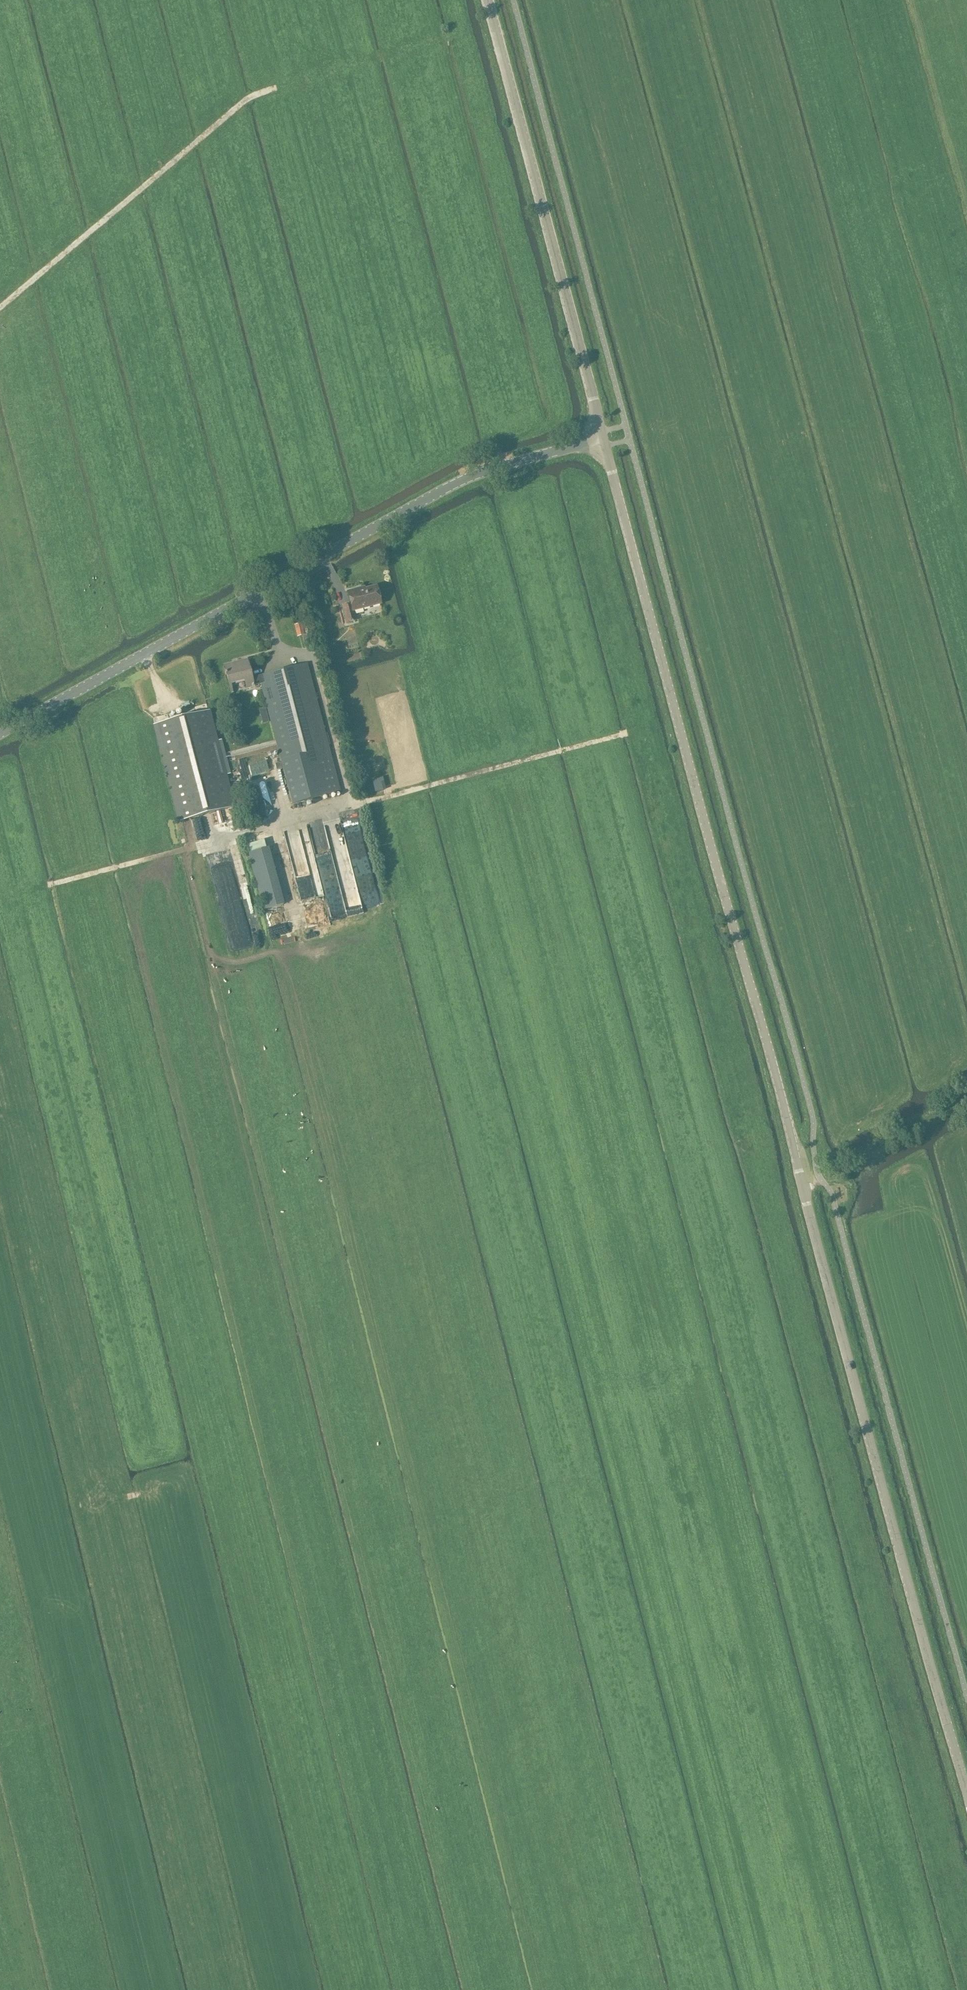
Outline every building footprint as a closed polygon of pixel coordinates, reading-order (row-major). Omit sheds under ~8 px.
[(376,587),(359,591),(359,589),(347,592),(350,605),(343,607),(347,623),(355,621),(353,611),(381,604),(376,587)] [(302,623),(294,625),(297,637),(305,635),(302,623)] [(254,688),(254,686),(252,678),(247,660),(238,662),(239,664),(224,668),(231,694),(233,693),(231,685),(244,682),(246,690),(254,688)] [(260,685),(265,704),(280,761),(292,805),(340,793),(307,663),(252,678),(254,686),(260,685)] [(233,807),(208,710),(153,725),(178,821),(233,807)]
